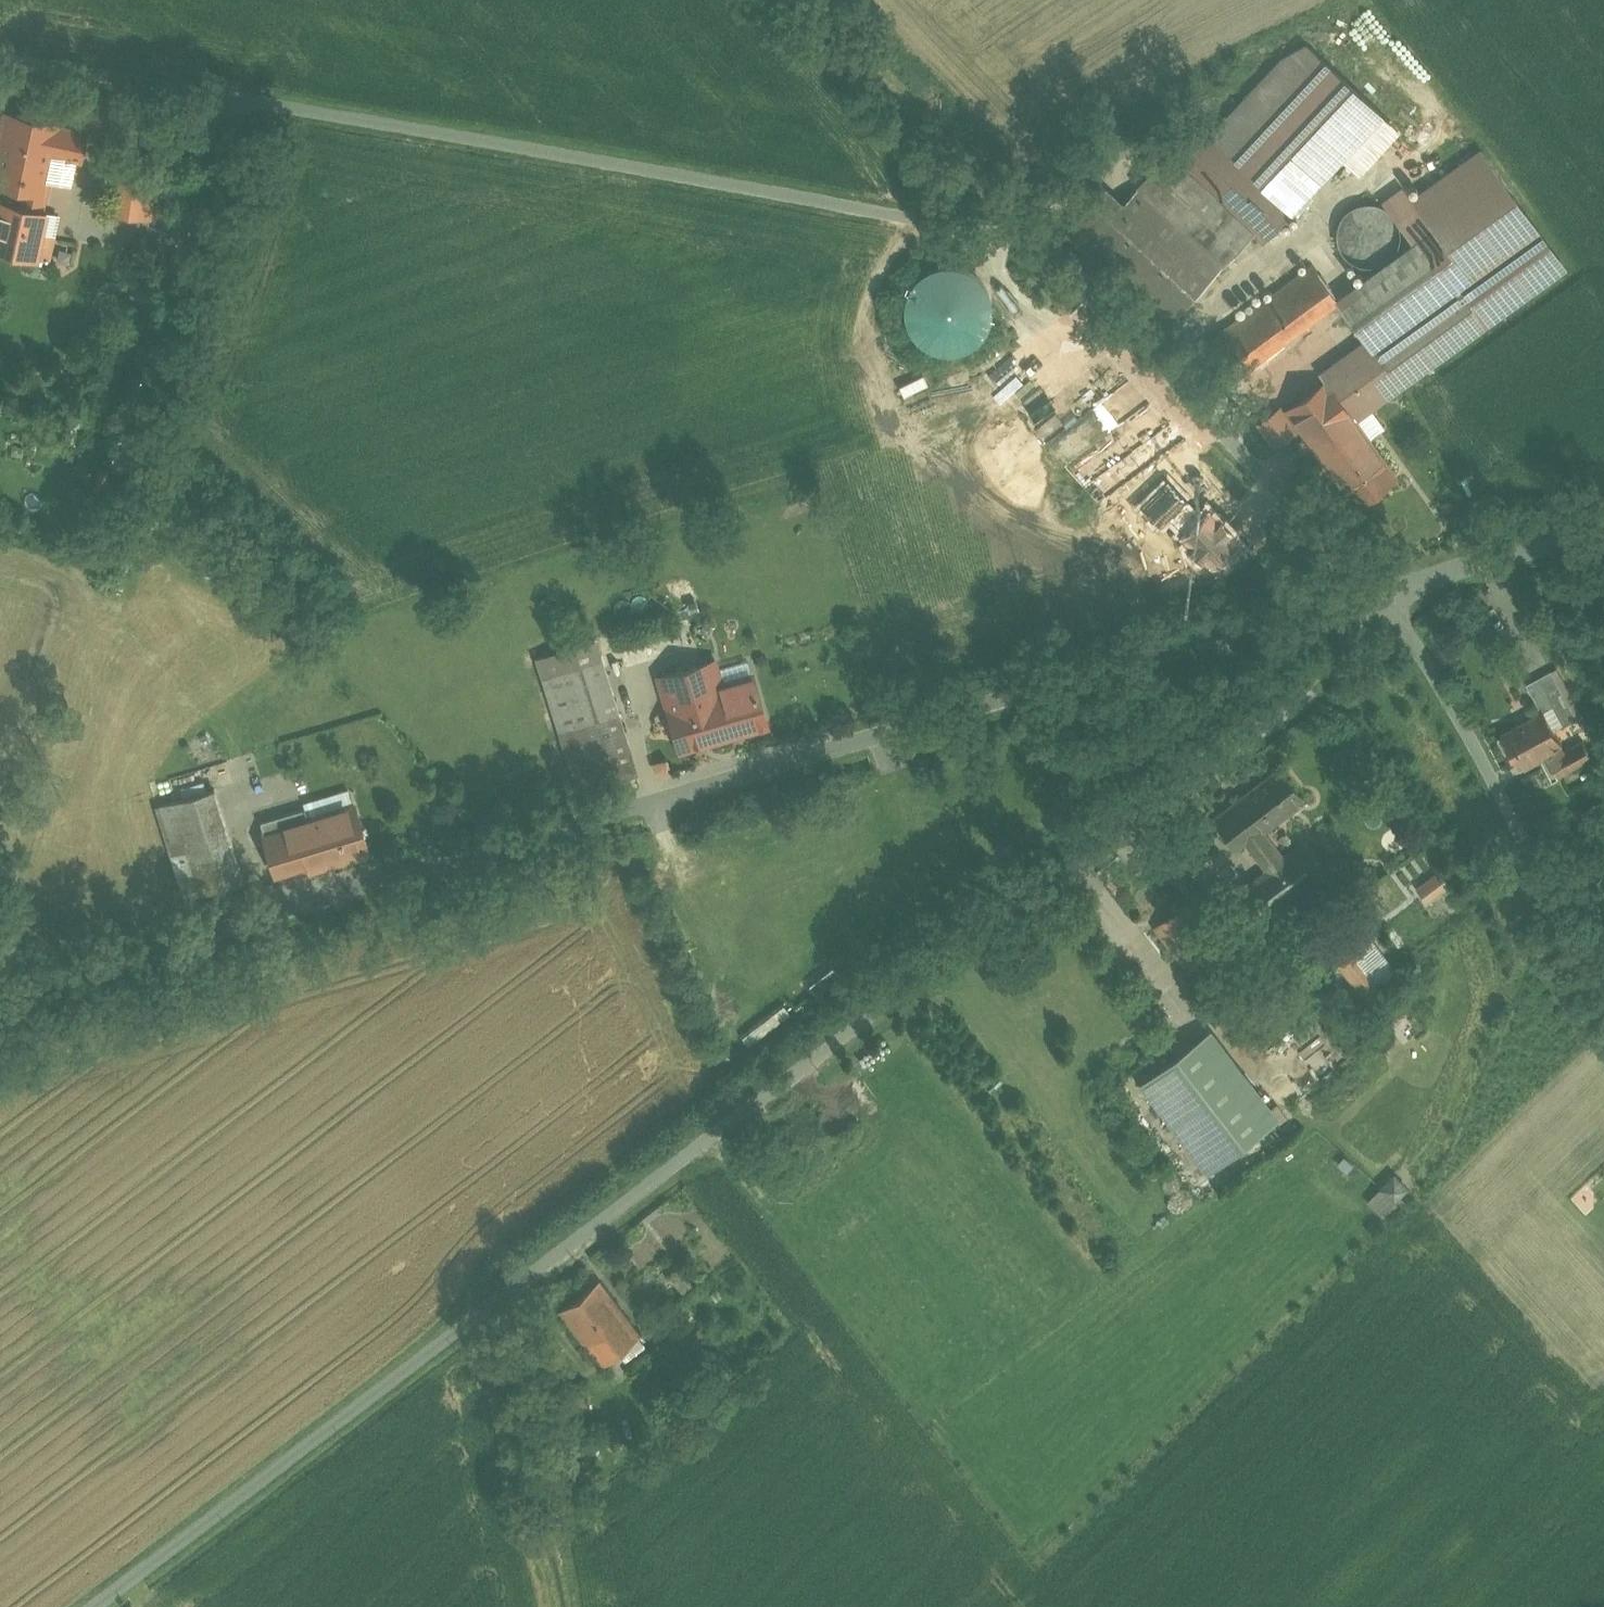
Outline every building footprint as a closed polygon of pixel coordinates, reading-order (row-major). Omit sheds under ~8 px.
[(1307,45),(1283,58),(1211,136),(1291,211),(1382,114),(1307,45)] [(10,116),(0,162),(0,181),(29,187),(47,191),(47,189),(55,154),(82,159),(88,132),(10,116)] [(1262,242),(1291,211),(1211,136),(1198,124),(1170,154),(1254,232),(1253,233),(1262,242)] [(1471,279),(1539,231),(1481,151),(1414,200),(1434,228),(1471,279)] [(1254,232),(1170,154),(1139,188),(1223,265),(1253,233),(1254,232)] [(168,169),(122,161),(117,192),(164,200),(168,169)] [(2,200),(0,208),(0,250),(32,257),(37,231),(44,233),(49,210),(45,209),(49,190),(47,189),(47,191),(29,187),(24,205),(2,200)] [(1434,228),(1414,200),(1404,187),(1382,202),(1417,241),(1434,228)] [(1065,232),(1083,248),(1124,204),(1106,188),(1065,232)] [(1124,204),(1083,248),(1167,326),(1223,265),(1139,188),(1124,204)] [(164,200),(117,192),(115,205),(162,212),(164,200)] [(1376,203),(1368,202),(1360,204),(1357,205),(1352,207),(1349,210),(1346,212),(1344,215),(1342,218),(1340,222),(1339,224),(1338,228),(1337,231),(1337,234),(1338,238),(1338,241),(1339,244),(1340,247),(1342,250),(1345,254),(1347,256),(1350,259),(1353,261),(1357,262),(1360,263),(1365,264),(1370,265),(1376,264),(1380,262),(1385,260),(1387,259),(1389,257),(1393,253),(1396,249),(1398,244),(1399,240),(1400,237),(1400,233),(1399,230),(1399,226),(1398,223),(1397,220),(1395,216),(1391,212),(1388,209),(1384,207),(1381,205),(1376,203)] [(1417,241),(1338,299),(1339,300),(1366,340),(1373,348),(1458,288),(1471,279),(1434,228),(1417,241)] [(1458,288),(1485,327),(1566,269),(1539,231),(1471,279),(1458,288)] [(1313,264),(1272,294),(1203,344),(1229,380),(1339,300),(1338,299),(1313,264)] [(961,352),(974,346),(984,335),(991,322),(993,308),(990,294),(983,281),(972,271),(958,266),(944,265),(929,269),(917,278),(909,289),(904,303),(905,318),(910,332),(919,343),(932,350),(946,354),(961,352)] [(1458,288),(1373,348),(1400,388),(1485,327),(1458,288)] [(1366,340),(1321,373),(1327,382),(1355,419),(1400,388),(1373,348),(1366,340)] [(1034,415),(1057,440),(1107,393),(1084,368),(1034,415)] [(1327,382),(1289,410),(1356,503),(1395,476),(1355,419),(1327,382)] [(1281,407),(1259,423),(1275,446),(1297,430),(1281,407)] [(639,772),(603,657),(544,675),(581,791),(639,772)] [(716,660),(662,676),(683,748),(735,732),(736,735),(769,726),(755,676),(723,685),(716,660)] [(1555,670),(1530,683),(1545,711),(1547,710),(1557,729),(1567,724),(1568,725),(1581,718),(1555,670)] [(1545,711),(1505,732),(1507,734),(1502,737),(1510,751),(1514,748),(1524,766),(1550,751),(1553,758),(1552,758),(1562,775),(1595,757),(1586,739),(1566,750),(1563,744),(1565,743),(1557,729),(1547,710),(1545,711)] [(1282,766),(1219,815),(1242,845),(1265,828),(1305,797),(1282,766)] [(217,789),(159,806),(170,843),(228,826),(217,789)] [(308,807),(263,820),(278,871),(333,855),(335,861),(370,850),(357,805),(311,819),(308,807)] [(228,826),(170,843),(187,897),(245,880),(228,826)] [(1309,839),(1286,857),(1265,828),(1247,842),(1269,870),(1241,891),(1261,918),(1330,865),(1309,839)] [(1453,882),(1440,868),(1416,889),(1429,903),(1453,882)] [(1219,960),(1180,910),(1159,926),(1198,977),(1219,960)] [(1375,938),(1341,964),(1391,1030),(1411,1014),(1386,980),(1400,970),(1375,938)] [(1196,1042),(1144,1082),(1210,1168),(1262,1128),(1196,1042)] [(1368,1200),(1385,1216),(1413,1188),(1396,1172),(1368,1200)] [(602,1283),(569,1306),(607,1359),(640,1334),(602,1283)]
